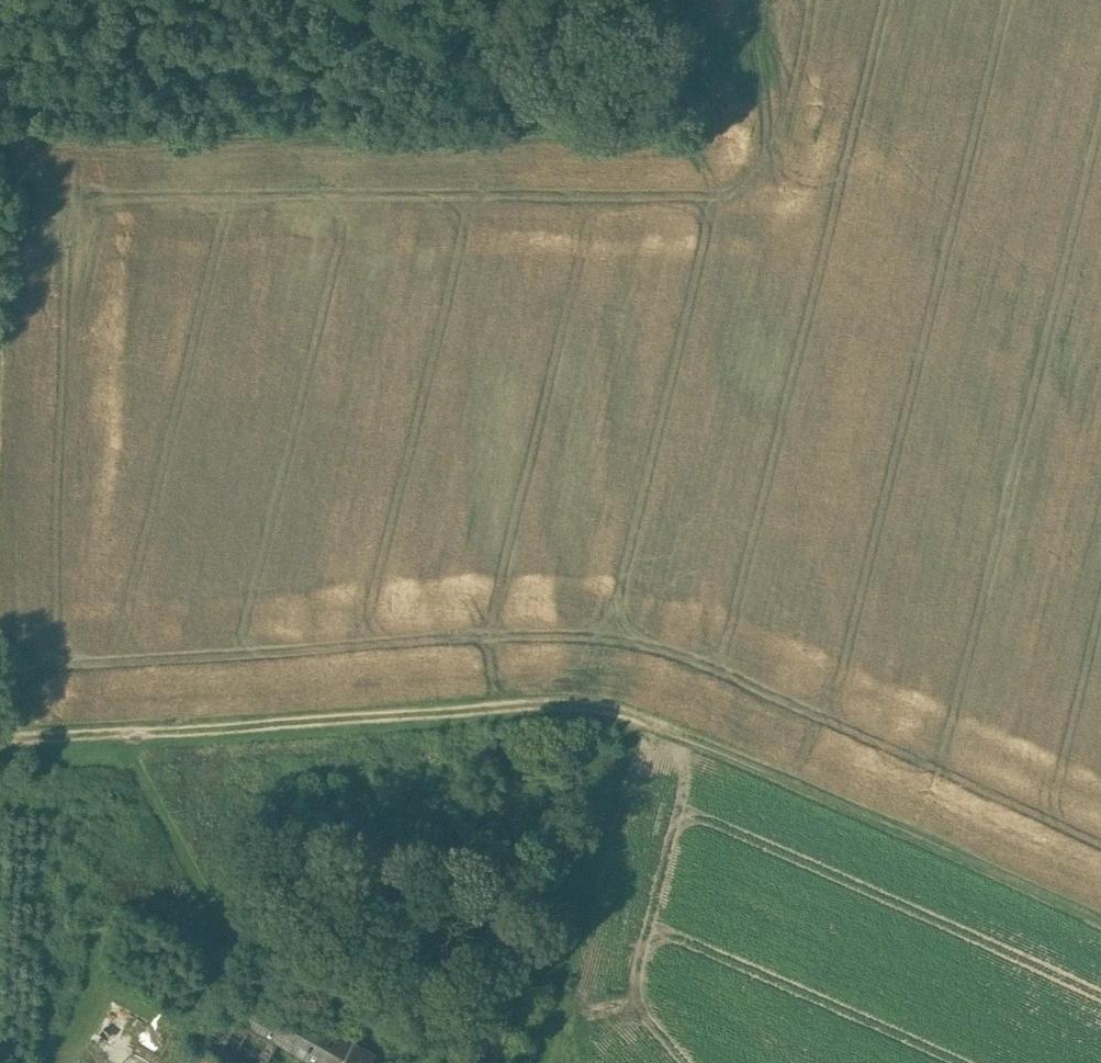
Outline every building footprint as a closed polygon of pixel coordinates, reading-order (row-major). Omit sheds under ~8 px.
[(262,989),(244,1022),(317,1062),(369,1062),(375,1053),(262,989)] [(221,1014),(202,1046),(193,1062),(266,1062),(276,1045),(241,1025),(221,1014)]
